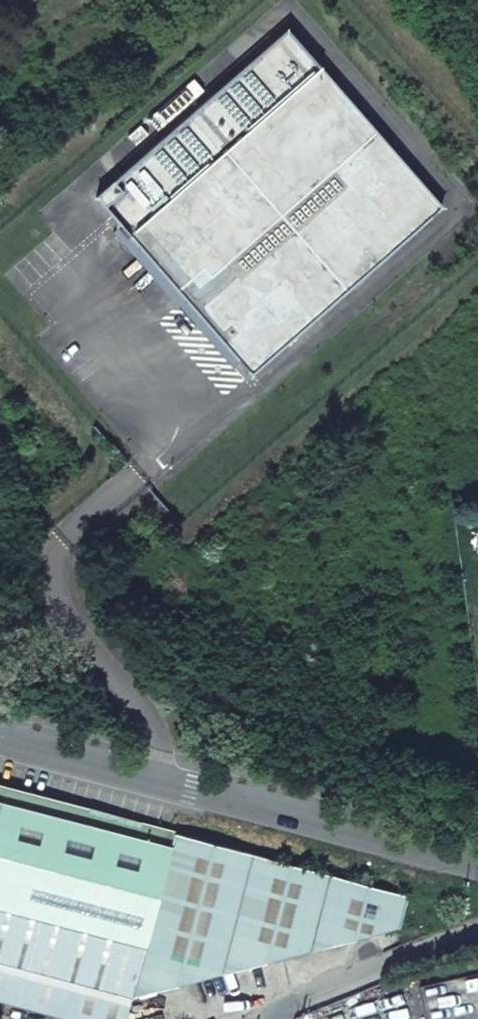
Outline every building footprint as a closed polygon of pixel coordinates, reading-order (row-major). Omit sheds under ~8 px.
[(444,208),(289,30),(98,197),(253,374),(444,208)] [(0,790),(0,962),(130,997),(132,997),(133,993),(132,993),(146,943),(145,942),(173,834),(1,787),(0,790)] [(132,997),(400,929),(408,898),(173,834),(145,942),(146,943),(132,993),(133,993),(132,997)] [(81,1018),(123,1018),(132,997),(130,997),(0,962),(0,997),(81,1018)] [(423,1018),(477,1018),(477,974),(416,987),(423,1018)]
